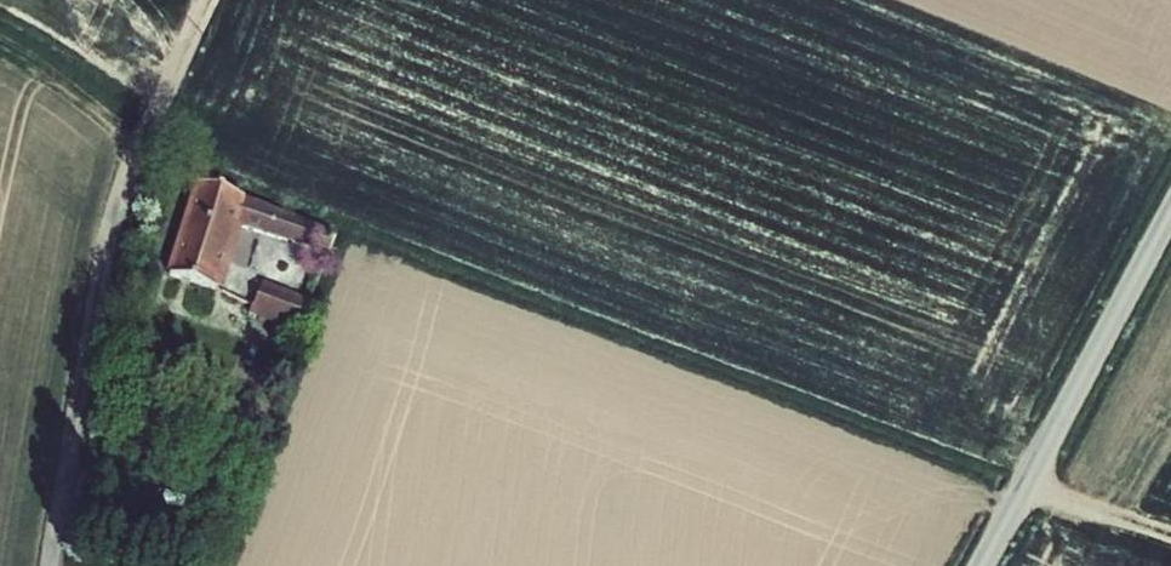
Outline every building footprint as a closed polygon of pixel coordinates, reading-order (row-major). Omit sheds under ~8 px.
[(222,288),(248,204),(193,187),(167,271),(222,288)] [(312,250),(321,227),(249,199),(240,222),(312,250)] [(251,310),(288,325),(300,296),(263,280),(251,310)]
